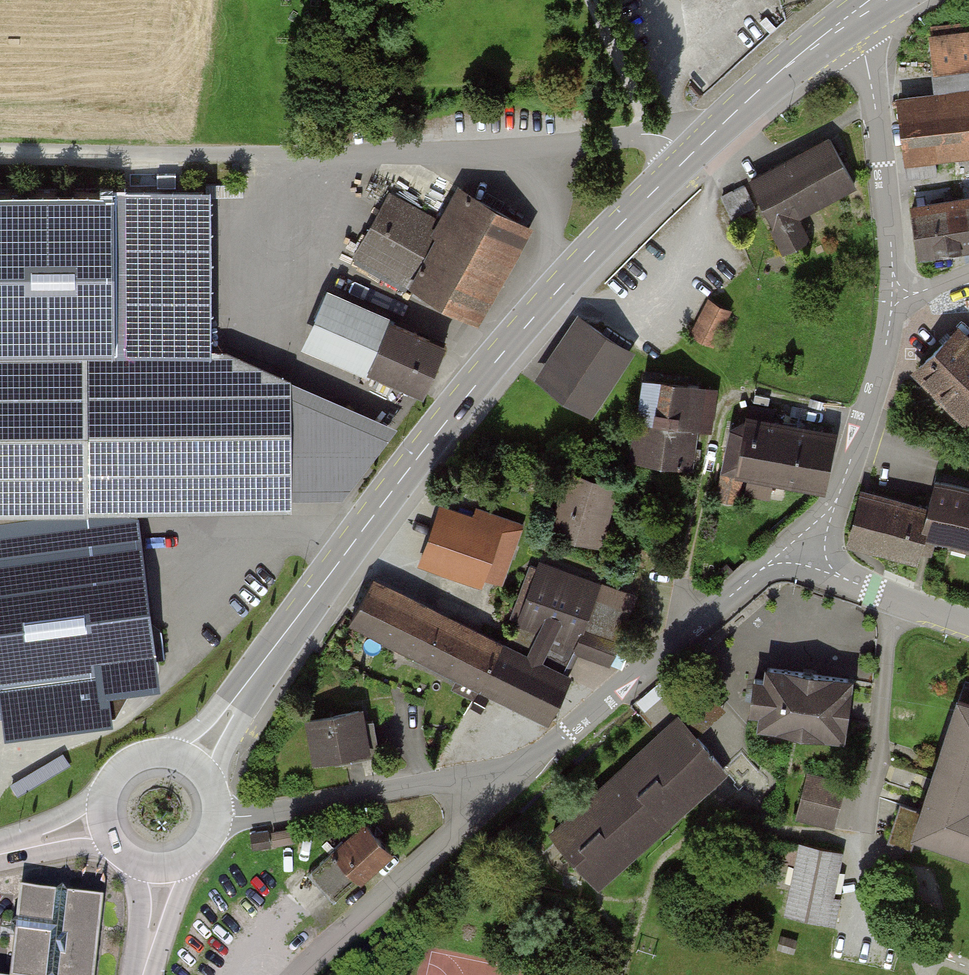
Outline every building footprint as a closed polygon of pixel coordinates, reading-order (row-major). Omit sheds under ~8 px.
[(934,38),(937,68),(968,64),(968,34),(934,38)] [(899,106),(907,170),(934,167),(931,150),(968,145),(968,97),(899,106)] [(832,140),(751,181),(785,248),(806,237),(794,214),(854,184),(832,140)] [(117,185),(0,187),(0,351),(119,350),(119,327),(117,185)] [(209,187),(117,185),(119,327),(211,326),(209,187)] [(526,217),(468,185),(447,222),(391,192),(359,250),(474,313),(526,217)] [(912,208),(918,248),(925,253),(968,247),(968,200),(912,208)] [(444,346),(338,299),(318,343),(424,390),(444,346)] [(728,310),(710,301),(693,335),(711,344),(728,310)] [(628,350),(581,319),(541,377),(588,409),(628,350)] [(953,335),(919,369),(968,419),(968,352),(953,335)] [(146,513),(299,511),(299,500),(297,376),(233,349),(223,349),(119,350),(0,351),(0,711),(119,695),(118,684),(169,677),(146,513)] [(403,425),(297,376),(299,500),(344,500),(403,425)] [(698,386),(645,379),(641,421),(623,419),(618,459),(687,468),(698,386)] [(732,427),(718,497),(737,500),(742,470),(823,486),(833,435),(774,423),(776,413),(750,408),(748,418),(732,427)] [(612,488),(570,475),(555,529),(586,538),(588,530),(594,527),(601,529),(612,488)] [(936,483),(928,511),(863,493),(851,541),(916,558),(923,532),(968,544),(968,491),(936,483)] [(471,524),(440,513),(425,554),(498,581),(519,525),(476,510),(471,524)] [(506,646),(373,580),(351,620),(547,718),(568,676),(562,673),(573,648),(610,660),(629,610),(593,597),(599,582),(541,561),(539,568),(530,565),(513,610),(521,613),(518,624),(506,646)] [(850,678),(770,668),(769,682),(757,681),(753,708),(765,709),(763,725),(843,735),(850,678)] [(966,682),(921,811),(900,805),(889,837),(911,844),(916,830),(968,847),(968,683),(966,682)] [(368,710),(308,721),(317,770),(377,759),(368,710)] [(685,718),(554,836),(599,886),(731,768),(685,718)] [(838,781),(809,774),(799,814),(831,823),(837,800),(833,799),(838,781)] [(391,851),(365,823),(309,874),(335,902),(391,851)] [(268,830),(251,833),(254,848),(271,846),(268,830)] [(841,851),(801,843),(786,912),(826,920),(841,851)] [(109,906),(27,896),(18,974),(100,974),(109,906)]
